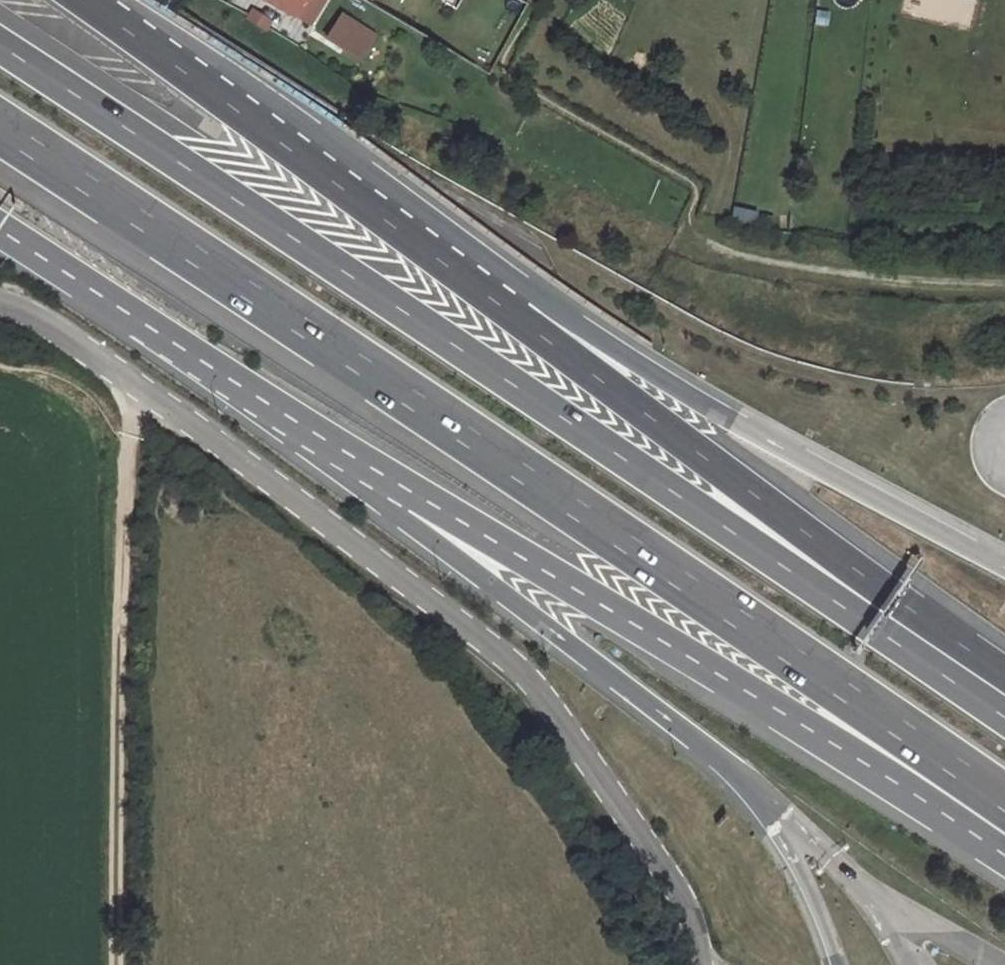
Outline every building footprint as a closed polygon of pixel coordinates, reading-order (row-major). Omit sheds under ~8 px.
[(296,7),(314,17),(323,0),(283,0),(296,7)] [(333,28),(328,36),(360,57),(375,34),(344,13),(334,28),(333,28)]
